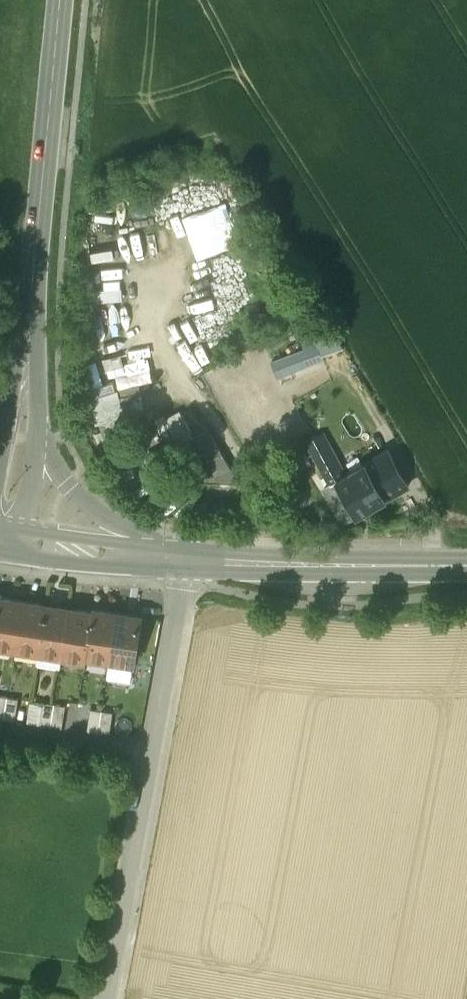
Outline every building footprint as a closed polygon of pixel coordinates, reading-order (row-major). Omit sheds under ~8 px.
[(275,356),(280,372),(349,351),(338,314),(300,326),(307,347),(275,356)] [(107,348),(92,352),(100,380),(124,373),(126,380),(138,376),(130,350),(110,356),(107,348)] [(103,417),(150,407),(148,394),(132,397),(130,388),(99,394),(103,417)] [(184,406),(161,418),(173,442),(197,430),(184,406)] [(174,449),(193,481),(241,483),(206,427),(183,440),(184,442),(174,449)] [(344,496),(332,503),(344,523),(408,486),(388,450),(345,475),(322,435),(308,442),(310,446),(304,449),(309,457),(314,454),(331,484),(336,481),(341,491),(344,496)] [(332,496),(332,503),(344,496),(341,491),(332,496)] [(22,602),(0,598),(0,647),(15,649),(22,602)] [(38,653),(45,605),(22,602),(15,649),(38,653)] [(62,657),(69,609),(45,605),(38,653),(62,657)] [(86,658),(92,613),(69,609),(62,657),(85,660),(86,658)] [(109,661),(116,613),(93,610),(92,613),(86,658),(109,661)] [(140,617),(116,613),(109,661),(132,664),(140,617)] [(0,696),(0,718),(15,720),(18,698),(0,696)] [(66,706),(43,702),(40,724),(62,727),(66,706)] [(113,712),(90,709),(87,731),(109,735),(113,712)]
